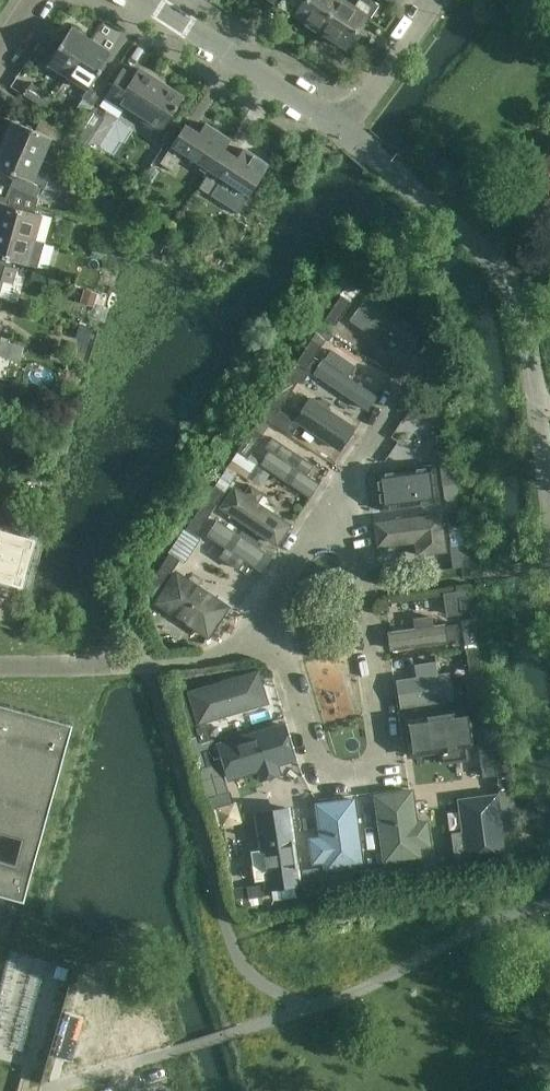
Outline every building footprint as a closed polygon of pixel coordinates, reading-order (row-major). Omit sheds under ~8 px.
[(338,0),(304,0),(294,15),(318,31),(338,0)] [(318,31),(345,48),(365,17),(368,20),(378,6),(369,0),(358,0),(353,8),(341,0),(338,0),(318,31)] [(67,77),(91,40),(71,27),(47,64),(67,77)] [(91,40),(67,77),(86,90),(81,98),(83,99),(75,111),(86,118),(93,106),(108,83),(97,76),(112,54),(91,40)] [(167,120),(181,99),(138,71),(132,79),(121,72),(106,95),(160,129),(155,137),(165,143),(176,125),(167,120)] [(23,95),(46,110),(54,98),(31,83),(23,95)] [(1,143),(41,160),(50,139),(59,143),(65,130),(40,119),(35,131),(11,121),(1,143)] [(210,171),(229,141),(204,124),(198,134),(184,125),(171,146),(160,163),(172,171),(183,153),(210,171)] [(89,134),(83,139),(87,144),(93,139),(91,136),(89,134)] [(210,171),(199,188),(210,196),(237,213),(249,196),(268,166),(242,149),(236,159),(224,151),(230,141),(229,141),(210,171)] [(0,146),(0,169),(16,176),(11,188),(36,198),(41,187),(44,188),(54,166),(41,160),(1,143),(0,146)] [(43,243),(50,217),(7,205),(9,199),(0,196),(0,230),(43,243)] [(36,268),(43,243),(0,230),(0,258),(36,268)] [(2,281),(12,284),(16,269),(0,264),(0,287),(2,281)] [(340,296),(350,303),(369,274),(359,267),(340,296)] [(84,290),(80,303),(94,307),(97,293),(84,290)] [(350,303),(340,296),(325,319),(335,326),(350,303)] [(352,318),(374,334),(377,336),(384,326),(410,346),(420,332),(370,296),(363,306),(361,305),(352,318)] [(78,327),(75,339),(89,343),(92,331),(78,327)] [(321,346),(330,334),(320,327),(311,339),(321,346)] [(296,363),(306,370),(321,346),(311,339),(296,363)] [(314,374),(365,409),(375,395),(347,376),(354,366),(331,350),(314,374)] [(275,395),(285,402),(298,382),(288,375),(275,395)] [(275,395),(261,415),(271,422),(279,410),(285,402),(275,395)] [(355,428),(308,396),(299,411),(293,420),(279,410),(271,422),(291,436),(298,425),(339,453),(355,428)] [(262,435),(271,422),(261,415),(252,428),(237,451),(247,458),(262,435)] [(437,451),(449,450),(450,450),(447,434),(435,436),(437,451)] [(308,496),(317,482),(289,464),(296,454),(272,438),(265,448),(271,452),(262,466),(308,496)] [(449,450),(437,451),(439,464),(451,463),(449,450)] [(451,463),(439,464),(442,485),(454,484),(451,463)] [(454,484),(442,485),(446,512),(458,510),(456,497),(454,484)] [(205,499),(215,506),(224,492),(213,486),(205,499)] [(255,503),(261,494),(250,486),(243,495),(255,503)] [(289,526),(255,503),(234,489),(221,508),(276,545),(289,526)] [(210,513),(201,506),(200,506),(169,553),(169,554),(170,554),(179,560),(178,561),(184,565),(200,540),(195,536),(210,513)] [(448,528),(460,526),(458,510),(446,512),(448,528)] [(445,552),(440,517),(440,515),(374,524),(377,547),(415,542),(417,555),(445,552)] [(270,557),(217,521),(207,535),(261,571),(270,557)] [(460,526),(448,528),(450,545),(462,543),(460,526)] [(19,583),(31,541),(0,532),(0,577),(19,583)] [(171,573),(178,561),(179,560),(170,554),(169,554),(169,553),(160,566),(171,573)] [(156,602),(207,637),(227,607),(176,573),(156,602)] [(472,612),(470,596),(458,598),(460,613),(472,612)] [(445,642),(459,640),(456,623),(432,627),(431,617),(418,619),(420,628),(389,633),(392,650),(445,642)] [(472,619),(461,620),(463,634),(465,634),(466,644),(475,642),(474,632),(472,619)] [(469,677),(481,676),(477,648),(471,649),(465,650),(469,677)] [(436,663),(414,666),(415,678),(398,681),(402,707),(450,700),(446,674),(438,674),(436,663)] [(266,702),(258,677),(257,673),(189,693),(190,696),(198,723),(266,702)] [(481,676),(469,677),(464,678),(468,702),(473,702),(479,701),(485,700),(481,676)] [(485,700),(479,701),(473,702),(475,717),(487,715),(485,700)] [(21,900),(23,900),(73,722),(0,702),(0,894),(21,900)] [(469,711),(404,721),(409,756),(445,750),(446,761),(466,758),(464,748),(474,746),(469,711)] [(487,715),(475,717),(478,738),(490,736),(487,715)] [(207,725),(195,728),(200,743),(212,740),(207,725)] [(293,759),(282,725),(219,745),(230,779),(258,770),(261,779),(279,774),(279,773),(275,774),(273,765),(293,759)] [(215,748),(212,740),(200,743),(203,751),(215,748)] [(219,763),(215,748),(203,751),(211,778),(222,775),(219,763)] [(499,791),(511,790),(508,774),(496,776),(499,791)] [(511,790),(499,791),(504,824),(515,823),(511,790)] [(426,826),(416,827),(415,827),(411,791),(376,796),(384,862),(420,857),(418,846),(429,845),(426,826)] [(239,816),(233,794),(217,799),(212,800),(218,821),(222,820),(239,816)] [(459,801),(464,837),(454,838),(453,835),(456,858),(466,856),(467,862),(503,857),(495,796),(459,801)] [(322,842),(321,842),(311,843),(314,863),(324,861),(326,871),(361,866),(353,800),(317,805),(322,842)] [(294,884),(299,884),(288,809),(257,814),(263,856),(254,858),(256,873),(260,873),(261,879),(266,878),(268,888),(272,888),(273,895),(295,892),(294,884)] [(393,866),(396,880),(425,876),(425,874),(423,862),(393,866)] [(396,880),(393,866),(378,868),(380,881),(394,879),(394,881),(396,880)] [(354,872),(356,884),(371,882),(369,870),(354,872)] [(356,884),(354,872),(303,879),(305,890),(306,895),(356,889),(356,884)] [(264,897),(262,885),(232,889),(230,889),(233,909),(254,906),(253,898),(264,897)] [(53,976),(65,979),(68,967),(57,964),(53,976)]
